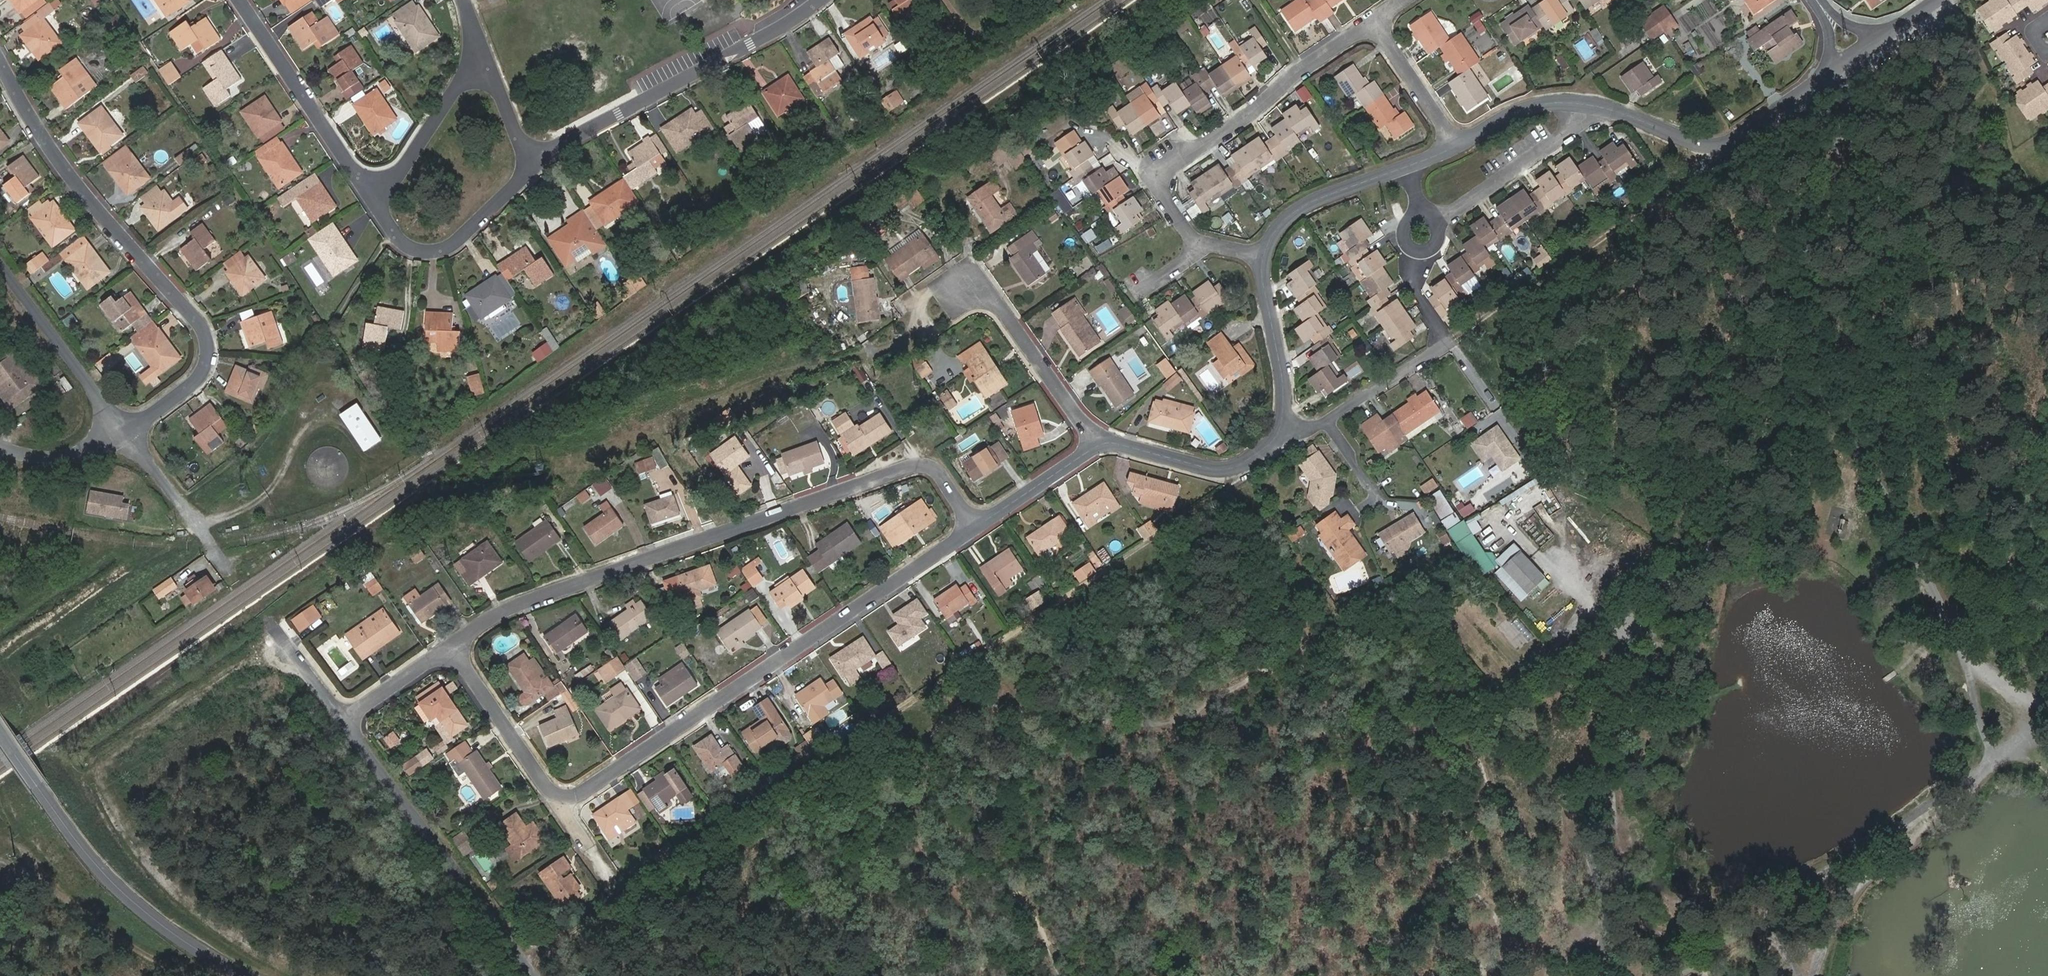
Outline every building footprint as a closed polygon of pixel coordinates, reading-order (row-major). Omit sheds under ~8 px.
[(20,12),(22,10),(36,0),(11,0),(20,12)] [(26,16),(44,2),(42,0),(36,0),(22,10),(26,16)] [(163,6),(161,7),(166,15),(189,0),(159,0),(163,6)] [(285,4),(287,2),(292,10),(307,0),(282,0),(285,4)] [(413,0),(394,13),(398,19),(417,6),(413,0)] [(899,5),(896,8),(902,19),(917,9),(911,0),(896,0),(899,5)] [(1327,17),(1315,0),(1310,0),(1307,2),(1305,0),(1298,0),(1281,11),(1295,31),(1317,16),(1320,22),(1327,17)] [(1331,7),(1340,0),(1315,0),(1327,17),(1334,12),(1331,7)] [(1546,30),(1574,11),(1567,0),(1547,0),(1532,10),(1543,26),(1546,30)] [(1586,9),(1598,0),(1580,0),(1586,9)] [(1772,0),(1749,0),(1748,1),(1755,12),(1772,0)] [(2023,9),(2017,0),(2009,0),(2008,0),(1995,0),(1988,5),(1979,11),(1993,31),(1995,30),(1996,32),(2000,30),(1999,27),(2009,20),(2018,14),(2017,13),(2023,9)] [(2047,2),(2045,0),(2017,0),(2023,9),(2029,5),(2033,12),(2047,2)] [(49,2),(37,11),(38,11),(43,17),(54,9),(49,2)] [(1036,11),(1031,3),(1017,13),(1022,20),(1036,11)] [(417,6),(398,19),(396,20),(401,28),(403,26),(413,41),(410,43),(415,51),(439,35),(419,5),(417,6)] [(1501,25),(1515,45),(1543,26),(1532,10),(1529,6),(1501,25)] [(1664,6),(1653,14),(1655,17),(1659,23),(1671,15),(1664,6)] [(38,11),(20,25),(24,31),(43,17),(38,11)] [(1796,34),(1794,36),(1788,27),(1797,21),(1791,11),(1760,32),(1756,27),(1747,33),(1751,39),(1749,40),(1755,49),(1774,37),(1780,45),(1770,53),(1776,62),(1802,43),(1796,34)] [(1411,25),(1430,54),(1441,46),(1450,41),(1430,12),(1411,25)] [(318,22),(313,13),(305,18),(310,27),(318,22)] [(1667,35),(1678,27),(1671,15),(1659,23),(1665,32),(1667,35)] [(872,20),(870,17),(845,34),(859,57),(868,51),(866,49),(875,43),(876,45),(885,40),(883,37),(889,33),(878,16),(872,20)] [(43,17),(24,31),(21,34),(39,59),(61,42),(55,34),(53,36),(46,26),(48,25),(43,17)] [(191,26),(187,20),(170,31),(182,49),(193,42),(199,38),(204,47),(205,48),(220,39),(205,17),(191,26)] [(305,18),(304,17),(290,26),(304,48),(319,39),(322,45),(339,34),(327,17),(318,22),(310,27),(305,18)] [(1655,39),(1665,32),(1659,23),(1655,17),(1645,24),(1655,39)] [(401,28),(410,43),(413,41),(403,26),(401,28)] [(1269,60),(1261,48),(1267,44),(1256,28),(1250,32),(1254,39),(1240,48),(1250,63),(1255,70),(1269,60)] [(1469,69),(1480,61),(1460,33),(1450,41),(1441,46),(1460,75),(1469,69)] [(1996,50),(1999,48),(2008,62),(2026,49),(2017,35),(2012,39),(2008,33),(1992,43),(1996,50)] [(198,51),(204,47),(199,38),(193,42),(198,51)] [(842,80),(836,71),(829,59),(837,54),(840,52),(831,38),(809,53),(815,62),(818,67),(811,71),(812,74),(804,79),(816,97),(842,80)] [(340,53),(344,59),(329,68),(343,91),(359,81),(352,71),(363,63),(351,45),(340,53)] [(1236,85),(1250,75),(1244,67),(1250,63),(1240,48),(1239,46),(1232,50),(1237,57),(1223,66),(1236,85)] [(2019,84),(2034,73),(2030,67),(2036,63),(2026,49),(2008,62),(2017,75),(2014,77),(2019,84)] [(202,63),(207,71),(212,67),(227,58),(221,50),(202,63)] [(836,71),(844,66),(837,54),(829,59),(836,71)] [(60,70),(64,76),(51,86),(66,107),(81,97),(74,87),(88,75),(76,58),(60,70)] [(240,79),(227,58),(212,67),(219,78),(207,85),(218,103),(230,95),(226,89),(240,79)] [(172,61),(159,69),(164,76),(176,67),(172,61)] [(815,62),(808,66),(811,71),(818,67),(815,62)] [(1642,95),(1661,82),(1649,64),(1645,66),(1642,62),(1622,77),(1633,93),(1638,90),(1642,95)] [(148,72),(144,65),(131,74),(136,81),(148,72)] [(1350,98),(1357,93),(1367,107),(1383,96),(1373,82),(1367,86),(1352,65),(1335,77),(1350,98)] [(1216,86),(1223,94),(1236,85),(1223,66),(1210,75),(1205,69),(1199,73),(1211,90),(1216,86)] [(164,76),(169,84),(182,76),(176,67),(164,76)] [(1468,111),(1488,97),(1469,69),(1460,75),(1449,83),(1468,111)] [(1198,115),(1212,105),(1205,94),(1211,90),(1199,73),(1193,77),(1197,84),(1183,93),(1191,104),(1198,115)] [(803,98),(788,75),(763,92),(778,114),(786,109),(785,106),(794,101),(795,103),(803,98)] [(343,91),(348,99),(363,89),(359,81),(343,91)] [(2045,113),(2047,112),(2045,108),(2047,106),(2047,81),(2042,85),(2040,82),(2023,92),(2014,98),(2028,119),(2040,111),(2042,115),(2045,113)] [(1170,103),(1177,114),(1191,104),(1183,93),(1176,83),(1163,93),(1158,86),(1152,90),(1159,100),(1164,107),(1170,103)] [(1141,88),(1145,95),(1132,104),(1144,123),(1159,113),(1153,105),(1159,100),(1152,90),(1147,84),(1141,88)] [(1308,84),(1299,90),(1306,101),(1315,95),(1308,84)] [(215,105),(218,103),(207,85),(204,87),(215,105)] [(391,110),(389,112),(380,98),(382,96),(377,89),(354,104),(373,134),(396,118),(391,110)] [(899,104),(903,102),(895,90),(892,92),(899,104)] [(879,100),(887,112),(899,104),(892,92),(879,100)] [(258,135),(260,135),(264,142),(285,128),(280,121),(281,120),(264,95),(242,111),(247,118),(249,117),(255,126),(253,127),(258,135)] [(380,98),(389,112),(391,110),(382,96),(380,98)] [(1404,112),(1398,116),(1383,96),(1367,107),(1381,128),(1387,124),(1397,138),(1413,126),(1404,112)] [(741,106),(727,115),(732,124),(736,130),(730,135),(741,151),(758,139),(756,136),(748,123),(758,116),(747,98),(739,103),(741,106)] [(1119,128),(1125,124),(1131,132),(1144,123),(1132,104),(1118,113),(1114,107),(1108,111),(1119,128)] [(1314,132),(1320,127),(1307,108),(1300,112),(1296,106),(1283,115),(1286,119),(1291,127),(1298,137),(1312,128),(1314,132)] [(105,116),(107,115),(101,107),(80,123),(100,150),(121,134),(116,127),(114,128),(105,116)] [(696,115),(692,109),(662,128),(677,151),(685,146),(683,144),(698,134),(699,136),(712,128),(703,113),(697,117),(696,115)] [(1160,116),(1159,113),(1144,123),(1146,125),(1160,116)] [(756,136),(766,128),(758,116),(748,123),(756,136)] [(1301,141),(1298,137),(1291,127),(1286,119),(1272,129),(1277,136),(1271,140),(1283,157),(1288,153),(1287,151),(1301,141)] [(1131,132),(1133,135),(1146,125),(1144,123),(1131,132)] [(730,135),(736,130),(732,124),(726,128),(730,135)] [(264,142),(265,144),(276,136),(286,130),(285,128),(264,142)] [(8,140),(0,129),(0,147),(8,140)] [(661,153),(667,149),(656,134),(651,138),(660,153),(661,153)] [(278,187),(301,171),(282,143),(281,143),(276,136),(265,144),(256,150),(260,157),(259,158),(264,165),(266,164),(275,177),(273,179),(278,187)] [(639,183),(657,170),(650,160),(660,153),(651,138),(650,137),(628,152),(636,163),(638,168),(631,173),(624,177),(633,190),(640,185),(639,183)] [(1277,161),(1283,157),(1271,140),(1265,144),(1260,138),(1246,147),(1261,169),(1275,159),(1277,161)] [(1092,165),(1088,159),(1093,155),(1084,142),(1066,154),(1075,168),(1070,171),(1075,178),(1092,165)] [(1631,167),(1637,163),(1625,145),(1618,149),(1614,142),(1600,152),(1605,159),(1614,172),(1627,163),(1631,167)] [(1247,179),(1261,169),(1246,147),(1233,157),(1237,163),(1231,167),(1242,184),(1248,180),(1247,179)] [(175,157),(181,165),(193,156),(188,148),(175,157)] [(999,166),(1000,167),(1012,159),(1021,152),(1020,151),(999,166)] [(1018,169),(1028,162),(1021,152),(1012,159),(1018,169)] [(135,162),(137,160),(132,153),(110,170),(128,193),(149,177),(144,169),(142,171),(135,162)] [(667,163),(661,153),(660,153),(650,160),(657,170),(667,163)] [(9,165),(16,176),(5,184),(18,201),(29,193),(25,187),(30,183),(38,176),(23,156),(9,165)] [(1573,190),(1572,189),(1586,179),(1578,168),(1570,157),(1556,167),(1561,174),(1555,178),(1565,193),(1566,195),(1573,190)] [(1613,183),(1612,181),(1618,176),(1614,172),(1605,159),(1598,164),(1594,157),(1578,168),(1586,179),(1597,194),(1613,183)] [(636,163),(629,168),(631,173),(638,168),(636,163)] [(264,165),(273,179),(275,177),(266,164),(264,165)] [(1084,181),(1094,194),(1101,189),(1119,177),(1113,169),(1106,174),(1102,169),(1097,172),(1092,165),(1075,178),(1079,184),(1084,181)] [(1236,189),(1242,184),(1231,167),(1224,172),(1219,165),(1206,174),(1222,196),(1235,187),(1236,189)] [(1553,204),(1552,203),(1565,193),(1555,178),(1550,171),(1537,181),(1541,188),(1535,192),(1547,208),(1553,204)] [(312,220),(335,205),(313,173),(282,194),(287,202),(297,196),(302,204),(304,202),(309,211),(307,213),(312,220)] [(1210,209),(1208,205),(1222,196),(1206,174),(1193,183),(1197,189),(1190,194),(1203,213),(1210,209)] [(1126,202),(1122,195),(1129,191),(1119,177),(1101,189),(1110,203),(1105,207),(1110,213),(1126,202)] [(638,203),(623,179),(589,201),(605,224),(612,219),(611,216),(620,211),(621,213),(638,203)] [(992,230),(1007,220),(990,195),(999,189),(993,180),(969,198),(992,230)] [(29,193),(34,189),(30,183),(25,187),(29,193)] [(146,203),(142,206),(148,215),(151,213),(160,226),(186,206),(179,197),(173,202),(164,190),(162,192),(157,185),(142,196),(146,203)] [(1067,211),(1074,207),(1063,188),(1056,192),(1067,211)] [(1540,213),(1547,208),(1535,192),(1528,196),(1524,190),(1511,199),(1525,221),(1539,211),(1540,213)] [(1118,228),(1121,234),(1143,219),(1139,212),(1142,210),(1133,197),(1126,202),(1110,213),(1109,218),(1115,227),(1118,228)] [(52,246),(74,229),(53,200),(50,203),(45,207),(42,203),(40,199),(27,209),(32,216),(31,217),(37,225),(39,223),(49,237),(47,239),(52,246)] [(917,202),(915,199),(908,204),(910,207),(917,202)] [(1512,230),(1525,221),(1511,199),(1497,209),(1501,216),(1495,219),(1507,236),(1513,232),(1512,230)] [(593,255),(607,245),(582,209),(569,218),(574,225),(552,239),(557,247),(554,249),(564,264),(575,257),(574,254),(587,245),(592,253),(593,255)] [(157,228),(160,226),(151,213),(148,215),(157,228)] [(1510,240),(1507,236),(1495,219),(1489,224),(1484,217),(1471,227),(1477,236),(1490,254),(1498,249),(1494,242),(1499,239),(1501,240),(1503,239),(1506,242),(1510,240)] [(570,224),(547,238),(554,249),(557,247),(552,239),(574,225),(569,218),(567,219),(570,224)] [(1351,249),(1347,252),(1352,259),(1367,248),(1370,247),(1365,239),(1371,235),(1360,219),(1341,232),(1351,249)] [(195,220),(188,225),(192,231),(199,226),(195,220)] [(333,274),(356,259),(331,222),(309,237),(320,253),(322,251),(331,265),(329,266),(333,274)] [(37,225),(47,239),(49,237),(39,223),(37,225)] [(199,226),(192,231),(191,231),(195,238),(182,248),(197,269),(211,259),(204,248),(214,240),(202,223),(199,226)] [(1152,238),(1159,234),(1154,227),(1147,231),(1152,238)] [(1028,285),(1045,273),(1027,247),(1036,240),(1031,231),(1011,246),(1015,254),(1013,256),(1010,258),(1028,285)] [(884,261),(897,280),(920,264),(935,253),(922,234),(917,238),(916,241),(896,255),(895,253),(884,261)] [(87,287),(109,271),(82,235),(60,251),(65,258),(68,262),(72,267),(74,265),(84,278),(82,280),(87,287)] [(1498,266),(1490,254),(1477,236),(1463,246),(1467,252),(1461,257),(1472,274),(1480,269),(1479,267),(1484,263),(1490,271),(1498,266)] [(917,238),(895,253),(896,255),(916,241),(917,238)] [(575,257),(578,263),(592,253),(587,245),(574,254),(575,257)] [(536,261),(527,246),(505,261),(514,275),(525,268),(535,285),(553,273),(542,257),(536,261)] [(1367,278),(1382,267),(1386,264),(1377,251),(1371,255),(1367,248),(1352,259),(1350,261),(1354,267),(1358,264),(1367,278)] [(41,265),(46,272),(65,258),(60,251),(43,263),(41,265)] [(246,257),(241,251),(225,263),(229,270),(227,272),(232,280),(235,278),(244,292),(265,277),(249,255),(246,257)] [(320,253),(329,266),(331,265),(322,251),(320,253)] [(1534,260),(1539,267),(1551,259),(1546,251),(1534,260)] [(289,262),(295,258),(291,252),(285,256),(289,262)] [(920,264),(923,269),(939,258),(935,253),(920,264)] [(26,263),(32,272),(41,265),(43,263),(37,254),(26,263)] [(1464,289),(1463,288),(1476,279),(1472,274),(1461,257),(1448,266),(1452,273),(1446,277),(1457,294),(1464,289)] [(497,266),(506,280),(514,275),(505,261),(497,266)] [(1315,286),(1319,283),(1310,270),(1312,268),(1308,261),(1291,274),(1294,280),(1289,283),(1298,298),(1299,297),(1315,286)] [(72,267),(82,280),(84,278),(74,265),(72,267)] [(860,322),(878,319),(872,277),(868,278),(866,266),(851,268),(860,322)] [(1386,297),(1391,293),(1387,287),(1393,283),(1382,267),(1367,278),(1362,282),(1372,297),(1368,300),(1372,306),(1386,297)] [(637,291),(645,285),(635,269),(627,275),(632,282),(637,291)] [(510,298),(495,276),(466,294),(469,298),(473,304),(481,317),(488,312),(487,310),(500,301),(501,303),(510,298)] [(1113,291),(1117,289),(1108,277),(1105,279),(1113,291)] [(1446,309),(1458,300),(1460,298),(1457,294),(1446,277),(1430,288),(1435,295),(1429,299),(1442,317),(1448,313),(1446,309)] [(619,291),(624,300),(637,291),(632,282),(619,291)] [(1226,306),(1233,302),(1220,284),(1214,288),(1210,282),(1194,293),(1196,297),(1209,313),(1224,302),(1226,306)] [(1315,315),(1326,307),(1317,294),(1319,292),(1315,286),(1299,297),(1303,303),(1296,308),(1305,322),(1315,315)] [(101,305),(120,331),(132,323),(146,313),(130,291),(116,302),(112,296),(101,305)] [(1202,318),(1209,313),(1196,297),(1190,301),(1186,295),(1172,305),(1183,320),(1185,324),(1199,314),(1202,318)] [(1080,355),(1096,344),(1079,318),(1083,315),(1085,314),(1074,297),(1064,304),(1069,311),(1058,319),(1064,327),(1062,329),(1080,355)] [(1374,315),(1378,312),(1387,326),(1407,313),(1397,299),(1391,304),(1386,297),(1372,306),(1369,308),(1374,315)] [(464,302),(468,308),(473,304),(469,298),(464,302)] [(1448,313),(1452,312),(1460,306),(1460,302),(1458,300),(1446,309),(1448,313)] [(1170,330),(1183,320),(1172,305),(1169,302),(1157,311),(1161,317),(1154,322),(1167,340),(1174,336),(1170,330)] [(1053,312),(1058,319),(1069,311),(1064,304),(1053,312)] [(1121,310),(1123,313),(1131,308),(1128,305),(1121,310)] [(374,324),(368,322),(363,346),(383,349),(388,326),(401,329),(404,312),(378,306),(374,324)] [(1130,322),(1137,317),(1131,308),(1123,313),(1130,322)] [(275,322),(271,311),(258,315),(262,327),(275,322)] [(452,330),(453,313),(425,312),(424,329),(427,329),(437,329),(437,342),(436,349),(459,350),(460,331),(452,330)] [(146,313),(132,323),(137,331),(151,320),(146,313)] [(1395,351),(1415,337),(1410,330),(1416,326),(1407,313),(1387,326),(1397,340),(1391,344),(1395,351)] [(76,319),(72,314),(63,320),(67,326),(76,319)] [(269,347),(282,342),(275,322),(262,327),(258,315),(242,321),(250,346),(266,340),(269,347)] [(1096,344),(1100,341),(1083,315),(1079,318),(1096,344)] [(1329,335),(1333,333),(1329,326),(1324,329),(1315,315),(1305,322),(1296,328),(1306,342),(1312,338),(1316,344),(1329,335)] [(146,383),(180,358),(152,320),(151,320),(137,331),(130,336),(143,353),(145,351),(155,365),(140,376),(146,383)] [(427,329),(427,341),(437,342),(437,329),(427,329)] [(553,352),(559,347),(551,334),(544,338),(549,346),(553,352)] [(1247,372),(1256,365),(1240,343),(1231,349),(1228,344),(1229,344),(1222,334),(1209,343),(1216,352),(1219,352),(1221,355),(1220,358),(1231,373),(1237,369),(1243,365),(1247,372)] [(1328,365),(1340,356),(1331,342),(1333,341),(1329,335),(1316,344),(1313,346),(1317,353),(1310,357),(1319,371),(1328,365)] [(9,339),(0,346),(0,391),(10,404),(41,380),(9,339)] [(1002,375),(999,376),(992,366),(995,365),(980,342),(960,356),(965,364),(968,362),(972,368),(977,375),(975,377),(987,395),(1006,382),(1002,375)] [(537,354),(542,360),(553,352),(549,346),(537,354)] [(922,378),(930,372),(918,355),(911,360),(922,378)] [(1115,405),(1133,393),(1108,358),(1088,373),(1098,387),(1101,384),(1115,405)] [(1213,362),(1225,378),(1231,373),(1220,358),(1213,362)] [(992,366),(999,376),(1002,375),(995,365),(992,366)] [(1237,369),(1242,376),(1247,372),(1243,365),(1237,369)] [(1343,374),(1337,378),(1328,365),(1319,371),(1309,378),(1318,392),(1325,387),(1329,394),(1348,381),(1343,374)] [(239,367),(237,366),(230,382),(232,383),(239,367)] [(252,402),(258,386),(262,376),(265,377),(266,372),(256,368),(254,373),(249,371),(239,367),(232,383),(230,382),(226,392),(252,402)] [(966,372),(971,380),(975,377),(977,375),(972,368),(966,372)] [(381,377),(377,371),(365,380),(368,386),(381,377)] [(258,386),(265,388),(270,373),(266,372),(265,377),(262,376),(258,386)] [(472,391),(484,388),(479,373),(468,376),(472,391)] [(1178,385),(1182,382),(1175,374),(1172,378),(1178,385)] [(1193,393),(1197,390),(1185,374),(1181,377),(1193,393)] [(1170,391),(1178,385),(1172,378),(1165,384),(1170,391)] [(946,411),(958,402),(949,390),(937,398),(946,411)] [(1419,397),(1411,402),(1392,415),(1404,434),(1408,439),(1442,416),(1426,393),(1419,397)] [(1416,393),(1409,398),(1411,402),(1419,397),(1416,393)] [(1149,421),(1189,431),(1194,412),(1154,402),(1149,421)] [(222,417),(211,403),(191,418),(201,433),(194,437),(205,453),(223,440),(218,433),(212,424),(222,417)] [(380,439),(356,404),(342,413),(365,449),(380,439)] [(1036,436),(1040,435),(1036,423),(1039,421),(1034,404),(1014,410),(1023,440),(1036,436)] [(721,412),(728,423),(738,416),(730,406),(721,412)] [(833,421),(854,454),(890,430),(880,414),(857,429),(846,412),(833,421)] [(1397,440),(1384,421),(1379,414),(1362,425),(1380,451),(1386,447),(1397,440)] [(1404,434),(1392,415),(1384,421),(1397,440),(1404,434)] [(218,433),(228,426),(222,417),(212,424),(218,433)] [(1470,441),(1483,460),(1492,454),(1497,462),(1515,449),(1497,422),(1470,441)] [(247,432),(252,437),(260,429),(255,424),(247,432)] [(909,437),(915,433),(910,426),(904,430),(909,437)] [(682,439),(685,444),(698,435),(695,430),(682,439)] [(240,447),(249,440),(245,434),(236,441),(240,447)] [(1397,440),(1400,444),(1408,439),(1404,434),(1397,440)] [(751,484),(736,464),(749,454),(736,435),(710,454),(738,493),(751,484)] [(1025,448),(1039,444),(1036,436),(1023,440),(1025,448)] [(1386,447),(1391,453),(1401,446),(1400,444),(1397,440),(1386,447)] [(811,466),(824,462),(817,441),(783,453),(784,456),(789,470),(790,474),(804,469),(811,466)] [(1000,462),(1007,457),(996,441),(990,446),(1000,462)] [(1220,453),(1226,449),(1223,443),(1216,448),(1220,453)] [(324,445),(322,446),(319,447),(317,448),(314,449),(312,452),(310,454),(309,456),(308,459),(307,461),(307,464),(307,466),(307,469),(307,472),(308,474),(309,477),(311,479),(312,481),(314,483),(317,484),(319,486),(321,487),(324,487),(327,488),(329,488),(332,487),(335,487),(337,486),(340,484),(342,483),(344,481),(345,479),(347,477),(348,474),(349,472),(349,469),(350,466),(349,464),(349,461),(348,458),(347,456),(345,454),(344,452),(342,450),(340,448),(337,447),(335,446),(332,445),(329,445),(327,445),(324,445)] [(963,464),(973,480),(1000,462),(990,446),(963,464)] [(1315,446),(1306,451),(1310,457),(1319,451),(1315,446)] [(1329,496),(1332,495),(1335,474),(1330,474),(1329,474),(1328,471),(1329,466),(1319,451),(1310,457),(1301,463),(1310,478),(1308,495),(1314,503),(1328,505),(1329,496)] [(782,473),(789,470),(784,456),(777,459),(782,473)] [(1143,496),(1173,505),(1178,486),(1132,473),(1129,483),(1134,490),(1143,493),(1143,496)] [(1429,479),(1419,486),(1421,489),(1431,483),(1429,479)] [(1421,489),(1424,494),(1434,487),(1431,483),(1421,489)] [(1112,511),(1119,506),(1103,484),(1075,503),(1090,526),(1098,521),(1096,518),(1093,513),(1107,503),(1110,508),(1112,511)] [(1440,492),(1429,498),(1449,529),(1459,523),(1440,492)] [(123,499),(91,493),(87,513),(119,520),(122,506),(123,499)] [(652,522),(679,512),(673,495),(646,505),(652,522)] [(1142,501),(1172,509),(1173,505),(1143,496),(1142,501)] [(1464,516),(1476,509),(1470,499),(1458,506),(1464,516)] [(1096,518),(1110,508),(1107,503),(1093,513),(1096,518)] [(899,538),(901,542),(915,533),(913,529),(926,521),(915,505),(882,527),(892,543),(899,538)] [(126,521),(129,507),(122,506),(119,520),(126,521)] [(585,526),(596,543),(623,524),(611,507),(585,526)] [(1348,534),(1345,529),(1349,528),(1354,524),(1348,514),(1341,519),(1336,511),(1319,523),(1324,531),(1326,529),(1333,539),(1329,541),(1332,547),(1330,549),(1332,551),(1336,550),(1339,556),(1336,557),(1336,558),(1344,568),(1365,553),(1352,532),(1348,534)] [(1410,539),(1423,531),(1413,513),(1400,522),(1401,524),(1398,526),(1394,525),(1382,532),(1392,550),(1393,549),(1410,539)] [(1053,551),(1050,547),(1070,533),(1059,516),(1028,536),(1042,557),(1045,558),(1046,558),(1052,554),(1053,551)] [(1294,520),(1297,525),(1304,521),(1301,516),(1294,520)] [(544,550),(542,548),(558,536),(547,519),(515,542),(529,561),(544,550)] [(1151,535),(1157,530),(1149,519),(1144,523),(1151,535)] [(913,529),(915,533),(928,524),(926,521),(913,529)] [(1477,575),(1490,567),(1461,521),(1460,522),(1459,523),(1449,529),(1477,575)] [(844,559),(841,555),(861,541),(848,522),(834,532),(835,535),(818,547),(820,549),(829,563),(833,569),(836,569),(844,564),(844,559)] [(1146,538),(1151,535),(1144,523),(1138,527),(1146,538)] [(1294,540),(1301,535),(1297,529),(1290,533),(1294,540)] [(1324,531),(1320,533),(1330,549),(1332,547),(1329,541),(1333,539),(1326,529),(1324,531)] [(816,544),(818,547),(835,535),(834,532),(816,544)] [(1443,532),(1437,535),(1441,543),(1447,540),(1443,532)] [(544,550),(560,538),(558,536),(542,548),(544,550)] [(1397,557),(1408,551),(1412,542),(1410,539),(1393,549),(1397,557)] [(456,565),(469,585),(502,561),(487,541),(456,565)] [(1494,558),(1500,566),(1516,551),(1509,544),(1494,558)] [(409,553),(416,563),(424,556),(418,547),(409,553)] [(812,565),(817,572),(829,563),(820,549),(813,555),(817,561),(812,565)] [(1008,576),(1021,567),(1010,549),(1001,555),(1002,558),(984,571),(999,593),(1005,588),(1001,581),(1008,576)] [(1523,591),(1539,577),(1516,551),(1500,566),(1523,591)] [(813,555),(808,558),(812,565),(817,561),(813,555)] [(982,568),(984,571),(1002,558),(1001,555),(982,568)] [(1082,581),(1095,572),(1090,563),(1076,573),(1082,581)] [(752,586),(761,580),(750,564),(741,570),(752,586)] [(1516,598),(1523,591),(1500,566),(1493,573),(1516,598)] [(685,594),(715,583),(709,567),(680,577),(685,594)] [(788,605),(802,596),(815,587),(804,570),(790,580),(777,588),(770,592),(780,607),(787,603),(788,605)] [(1005,588),(1013,583),(1008,576),(1001,581),(1005,588)] [(372,592),(381,585),(375,577),(366,584),(372,592)] [(788,577),(775,585),(777,588),(790,580),(788,577)] [(1523,591),(1530,598),(1546,584),(1539,577),(1523,591)] [(178,591),(169,578),(157,586),(167,599),(178,591)] [(208,578),(186,592),(195,605),(217,590),(208,578)] [(445,604),(451,600),(439,583),(434,587),(445,604)] [(946,616),(969,601),(975,597),(967,584),(960,589),(957,584),(934,599),(946,616)] [(372,592),(374,596),(383,589),(381,585),(372,592)] [(410,604),(422,621),(445,604),(434,587),(410,604)] [(788,605),(790,608),(804,599),(802,596),(788,605)] [(610,622),(620,637),(652,615),(641,600),(636,604),(628,609),(610,622)] [(633,600),(625,606),(628,609),(636,604),(633,600)] [(916,634),(926,627),(910,603),(884,619),(895,636),(910,625),(916,634)] [(295,620),(302,629),(323,616),(316,605),(295,620)] [(733,645),(741,639),(761,626),(760,624),(765,620),(755,606),(750,610),(749,609),(717,631),(728,648),(733,645)] [(384,616),(379,610),(356,626),(360,633),(384,616)] [(544,637),(554,653),(587,630),(576,614),(544,637)] [(345,634),(361,656),(395,632),(384,616),(360,633),(356,626),(345,634)] [(361,656),(364,659),(397,635),(395,632),(361,656)] [(861,678),(856,669),(876,655),(864,637),(849,647),(850,649),(836,658),(846,674),(844,676),(850,685),(861,678)] [(733,645),(735,648),(743,643),(741,639),(733,645)] [(846,674),(836,658),(850,649),(849,647),(832,658),(844,676),(846,674)] [(885,669),(892,665),(883,651),(876,655),(885,669)] [(895,659),(903,669),(911,663),(904,653),(895,659)] [(531,701),(545,691),(552,686),(547,677),(541,681),(523,654),(508,664),(526,692),(523,694),(522,695),(521,696),(521,697),(521,699),(521,700),(522,702),(523,702),(525,703),(527,703),(529,703),(531,701)] [(602,666),(609,676),(624,667),(624,666),(617,656),(602,666)] [(638,679),(649,671),(639,656),(627,664),(638,679)] [(655,688),(666,704),(697,683),(686,667),(655,688)] [(822,706),(834,697),(821,678),(807,687),(809,690),(798,698),(812,719),(815,720),(824,714),(825,711),(822,706)] [(545,691),(551,700),(567,689),(561,680),(552,686),(545,691)] [(453,735),(467,725),(439,683),(418,697),(448,743),(455,738),(453,735)] [(807,687),(796,695),(798,698),(809,690),(807,687)] [(608,728),(628,715),(626,712),(637,705),(627,689),(596,710),(608,728)] [(757,750),(788,729),(767,700),(757,707),(768,723),(748,737),(757,750)] [(628,715),(639,707),(637,705),(626,712),(628,715)] [(872,716),(877,714),(871,705),(866,707),(872,716)] [(565,736),(577,730),(566,706),(554,711),(557,718),(540,725),(548,745),(566,738),(565,736)] [(746,734),(748,737),(768,723),(757,707),(754,709),(763,722),(746,734)] [(814,746),(823,740),(815,728),(806,735),(814,746)] [(392,747),(399,741),(392,731),(384,737),(392,747)] [(733,774),(744,767),(729,745),(723,749),(713,735),(695,746),(703,759),(705,758),(714,770),(725,763),(733,774)] [(814,746),(818,751),(827,745),(823,740),(814,746)] [(810,748),(806,741),(800,745),(804,751),(810,748)] [(461,762),(457,756),(468,748),(464,743),(447,754),(455,767),(461,762)] [(797,747),(805,760),(814,754),(810,748),(804,751),(800,745),(797,747)] [(426,763),(435,757),(429,748),(420,754),(426,763)] [(488,771),(486,767),(476,753),(472,755),(468,748),(457,756),(461,762),(484,798),(500,787),(488,771)] [(405,764),(411,773),(424,765),(418,755),(405,764)] [(701,764),(708,774),(714,770),(705,758),(703,759),(702,759),(701,764)] [(656,777),(657,780),(674,769),(672,766),(656,777)] [(656,806),(674,794),(678,791),(685,801),(693,796),(674,769),(657,780),(644,789),(656,806)] [(760,793),(762,791),(757,782),(754,784),(760,793)] [(748,788),(754,797),(760,793),(754,784),(748,788)] [(646,812),(656,806),(644,789),(635,796),(640,803),(646,812)] [(635,796),(632,790),(626,794),(634,806),(640,803),(635,796)] [(674,794),(681,804),(685,801),(678,791),(674,794)] [(634,822),(635,821),(628,811),(634,806),(626,794),(606,807),(607,810),(595,817),(609,837),(622,829),(622,830),(624,829),(626,832),(636,826),(634,822)] [(606,807),(594,815),(595,817),(607,810),(606,807)] [(715,823),(720,820),(712,809),(708,812),(715,823)] [(533,842),(535,845),(544,839),(535,826),(528,831),(525,827),(516,813),(500,824),(514,844),(521,855),(528,850),(526,847),(533,842)] [(535,826),(532,822),(525,827),(528,831),(535,826)] [(464,831),(454,838),(460,846),(470,839),(464,831)] [(466,855),(476,847),(470,839),(460,846),(466,855)] [(514,859),(521,855),(514,844),(507,849),(514,859)] [(669,858),(675,855),(669,847),(664,850),(669,858)] [(654,857),(659,865),(669,858),(664,850),(654,857)] [(563,858),(540,874),(559,903),(573,893),(579,888),(571,876),(562,882),(558,876),(570,867),(563,858)] [(559,903),(562,908),(576,899),(573,893),(559,903)]
